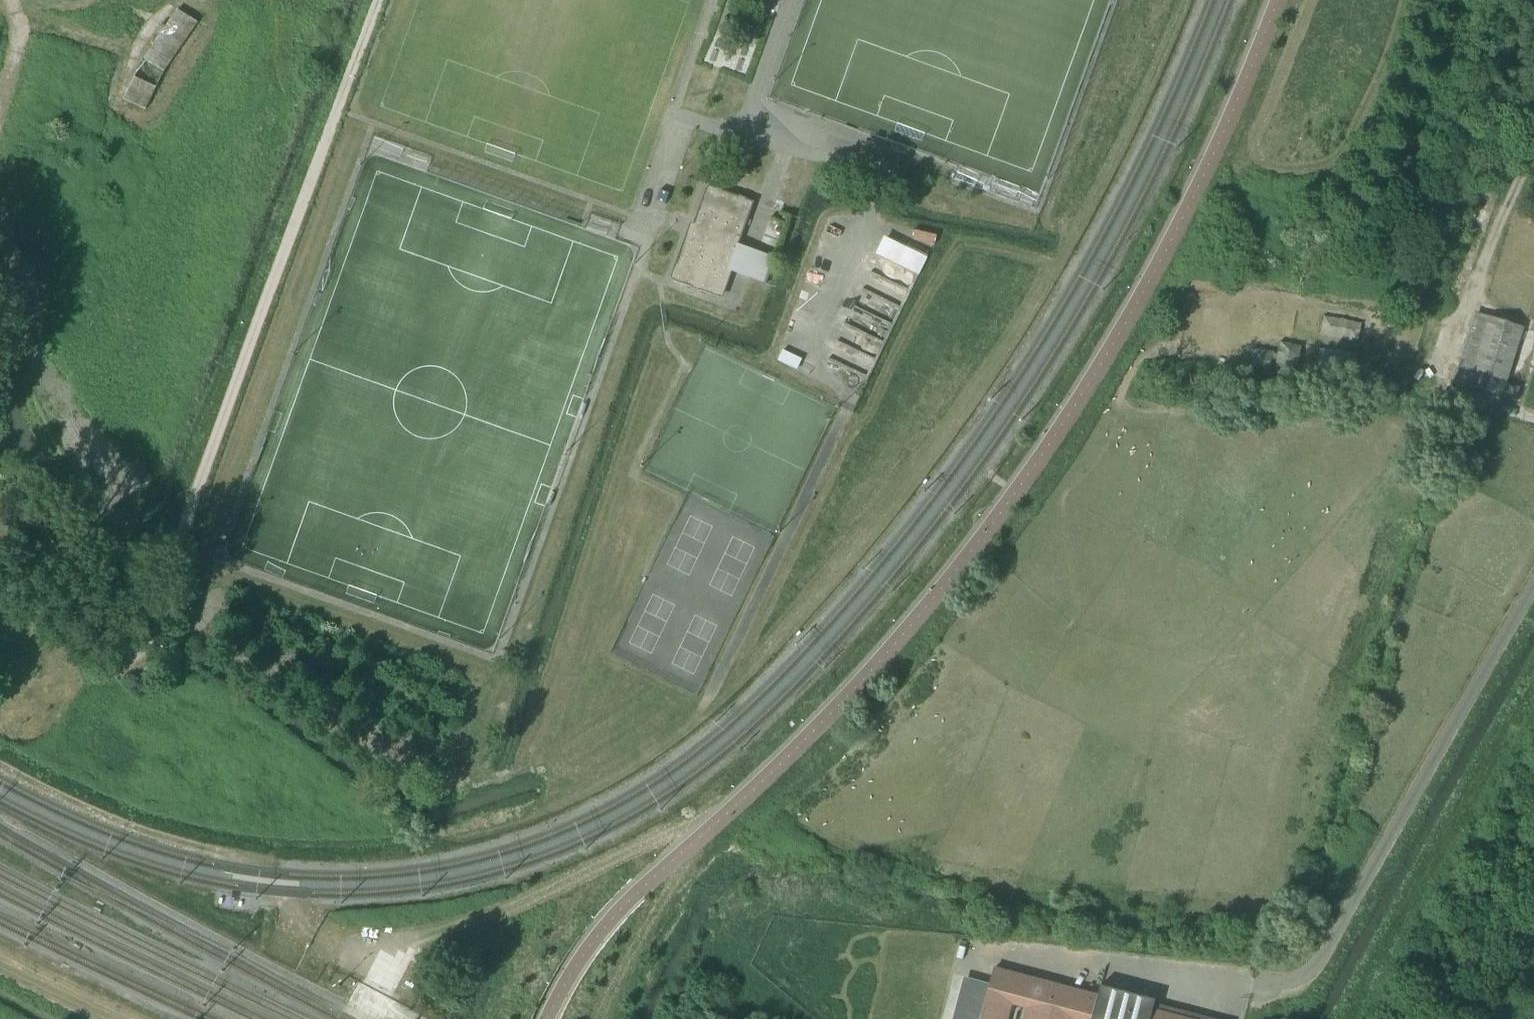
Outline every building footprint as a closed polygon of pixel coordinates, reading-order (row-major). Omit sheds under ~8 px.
[(143,59),(126,94),(124,99),(145,110),(164,72),(197,23),(177,10),(166,28),(162,25),(155,34),(159,37),(143,59)] [(719,298),(748,220),(754,202),(707,185),(673,281),(719,298)] [(877,253),(920,273),(929,255),(885,235),(877,253)] [(758,252),(748,278),(767,284),(776,259),(773,257),(758,252)] [(1501,397),(1506,384),(1523,329),(1477,314),(1455,383),(1501,397)] [(1152,1010),(1155,1000),(1146,998),(1145,989),(1123,992),(1106,987),(1100,986),(1098,995),(994,968),(981,1018),(1008,1018),(1012,1005),(1025,1009),(1022,1018),(1188,1018),(1152,1010)]
